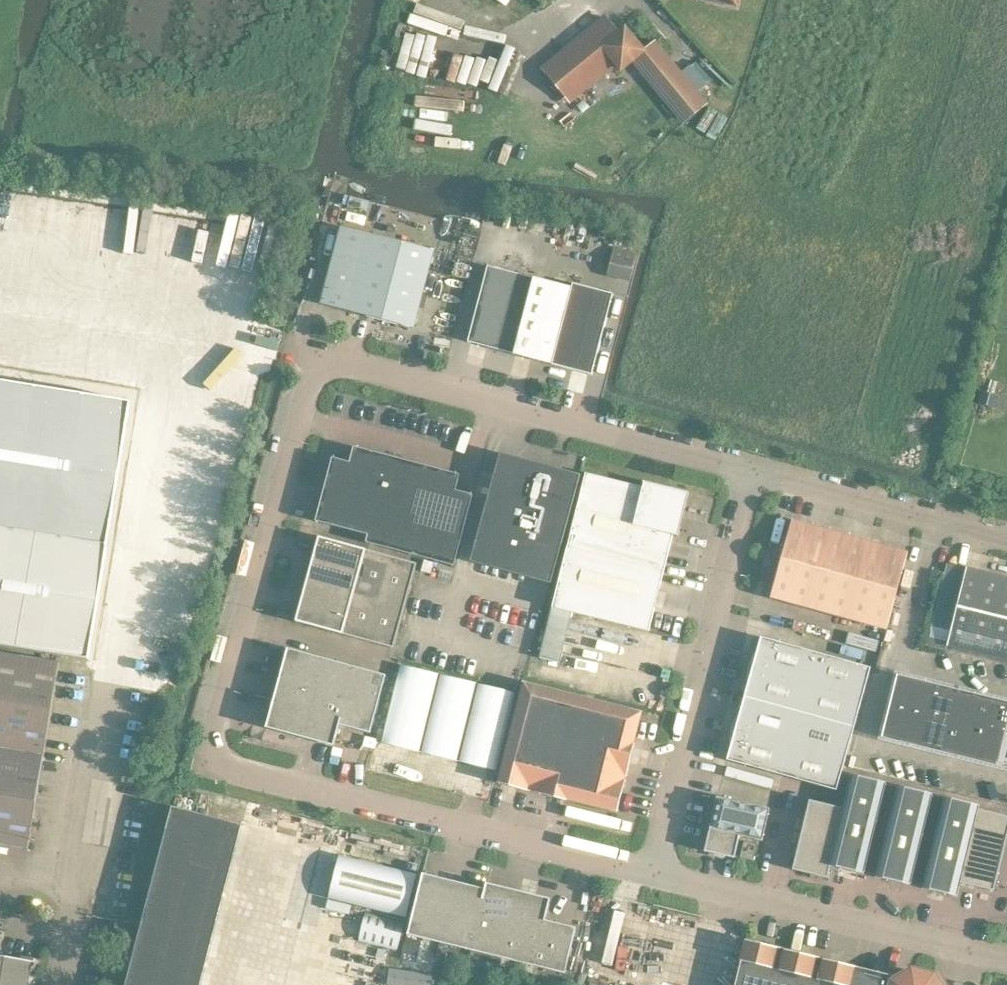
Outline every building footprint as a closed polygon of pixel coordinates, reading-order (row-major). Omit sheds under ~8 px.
[(634,57),(685,120),(706,103),(654,40),(643,50),(625,27),(618,32),(604,16),(543,66),(568,97),(613,60),(621,68),(634,57)] [(431,60),(435,35),(406,31),(403,54),(427,58),(426,60),(431,60)] [(341,227),(321,302),(352,311),(352,312),(413,328),(434,251),(371,234),(371,235),(341,227)] [(637,254),(613,248),(607,271),(631,277),(637,254)] [(513,354),(552,364),(591,375),(613,293),(573,283),(572,287),(533,277),(487,265),(467,342),(513,354)] [(259,268),(238,266),(236,282),(258,284),(259,268)] [(240,371),(254,375),(251,385),(257,386),(264,358),(245,353),(240,371)] [(89,659),(107,544),(131,400),(0,379),(0,644),(89,659)] [(349,462),(332,457),(315,520),(368,533),(366,542),(454,565),(473,495),(455,490),(459,474),(353,446),(349,462)] [(500,453),(500,452),(471,562),(552,583),(580,473),(579,473),(578,478),(563,475),(564,472),(558,471),(558,474),(550,472),(550,469),(520,461),(519,463),(499,458),(500,453)] [(572,612),(648,631),(654,607),(672,535),(678,536),(689,492),(643,481),(642,486),(585,473),(539,657),(559,662),(572,612)] [(809,608),(831,531),(792,520),(770,597),(809,608)] [(831,531),(809,608),(847,619),(869,541),(831,531)] [(318,536),(307,579),(295,621),(341,634),(367,641),(393,648),(405,605),(416,563),(318,536)] [(869,541),(847,619),(886,630),(908,552),(869,541)] [(947,645),(1005,659),(1006,652),(1006,578),(966,567),(947,645)] [(753,667),(862,698),(871,667),(761,637),(753,667)] [(314,682),(321,658),(287,649),(281,673),(314,682)] [(27,848),(27,849),(28,849),(28,848),(59,661),(58,661),(57,662),(0,653),(0,843),(27,848)] [(345,703),(354,667),(321,658),(314,682),(311,694),(345,703)] [(398,663),(379,742),(495,770),(514,691),(398,663)] [(370,733),(385,676),(354,667),(345,703),(339,724),(370,733)] [(744,698),(853,729),(862,698),(753,667),(744,698)] [(308,706),(311,694),(314,682),(281,673),(274,697),(308,706)] [(881,737),(907,744),(920,747),(936,683),(897,674),(881,737)] [(498,781),(532,790),(557,690),(523,682),(498,781)] [(920,747),(933,750),(940,752),(956,688),(936,683),(920,747)] [(940,752),(959,756),(975,693),(956,688),(940,752)] [(591,699),(557,690),(532,790),(566,799),(574,764),(591,699)] [(959,756),(979,761),(994,698),(975,693),(959,756)] [(334,744),(339,724),(345,703),(311,694),(308,706),(300,734),(334,744)] [(300,734),(308,706),(274,697),(267,725),(300,734)] [(735,729),(845,760),(853,729),(744,698),(735,729)] [(985,763),(998,766),(1006,730),(1006,701),(994,698),(979,761),(985,763)] [(591,699),(574,764),(626,777),(634,743),(634,742),(641,712),(591,699)] [(735,729),(727,760),(746,765),(836,790),(845,760),(735,729)] [(998,766),(1006,768),(1006,730),(998,766)] [(626,777),(574,764),(566,799),(566,798),(617,811),(626,777)] [(864,873),(887,781),(852,773),(843,807),(810,799),(793,868),(828,877),(831,865),(864,873)] [(911,885),(933,793),(898,784),(876,876),(911,885)] [(769,808),(716,796),(704,851),(734,858),(740,835),(762,840),(769,808)] [(1006,839),(1006,815),(979,808),(980,804),(945,796),(922,887),(957,896),(961,882),(994,890),(1006,839)] [(240,822),(170,805),(128,984),(201,984),(240,822)] [(636,835),(639,825),(586,811),(583,821),(636,835)] [(740,856),(753,860),(757,844),(744,841),(740,856)] [(416,874),(339,855),(328,897),(406,916),(416,874)] [(439,941),(454,880),(423,873),(408,934),(439,941)] [(470,949),(485,888),(454,880),(439,941),(470,949)] [(502,957),(518,892),(486,884),(485,888),(470,949),(502,957)] [(534,965),(545,919),(550,900),(518,892),(502,957),(534,965)] [(390,931),(328,915),(309,984),(376,984),(390,931)] [(576,927),(545,919),(534,965),(565,972),(576,927)] [(784,949),(746,939),(734,984),(776,984),(784,949)] [(776,984),(817,984),(823,958),(784,949),(776,984)] [(17,984),(22,984),(26,984),(30,960),(0,955),(0,984),(17,984)] [(817,984),(858,984),(862,967),(823,958),(817,984)] [(858,984),(938,984),(932,976),(911,970),(896,979),(893,975),(862,967),(858,984)] [(389,984),(399,984),(433,984),(433,971),(390,968),(389,984)]
